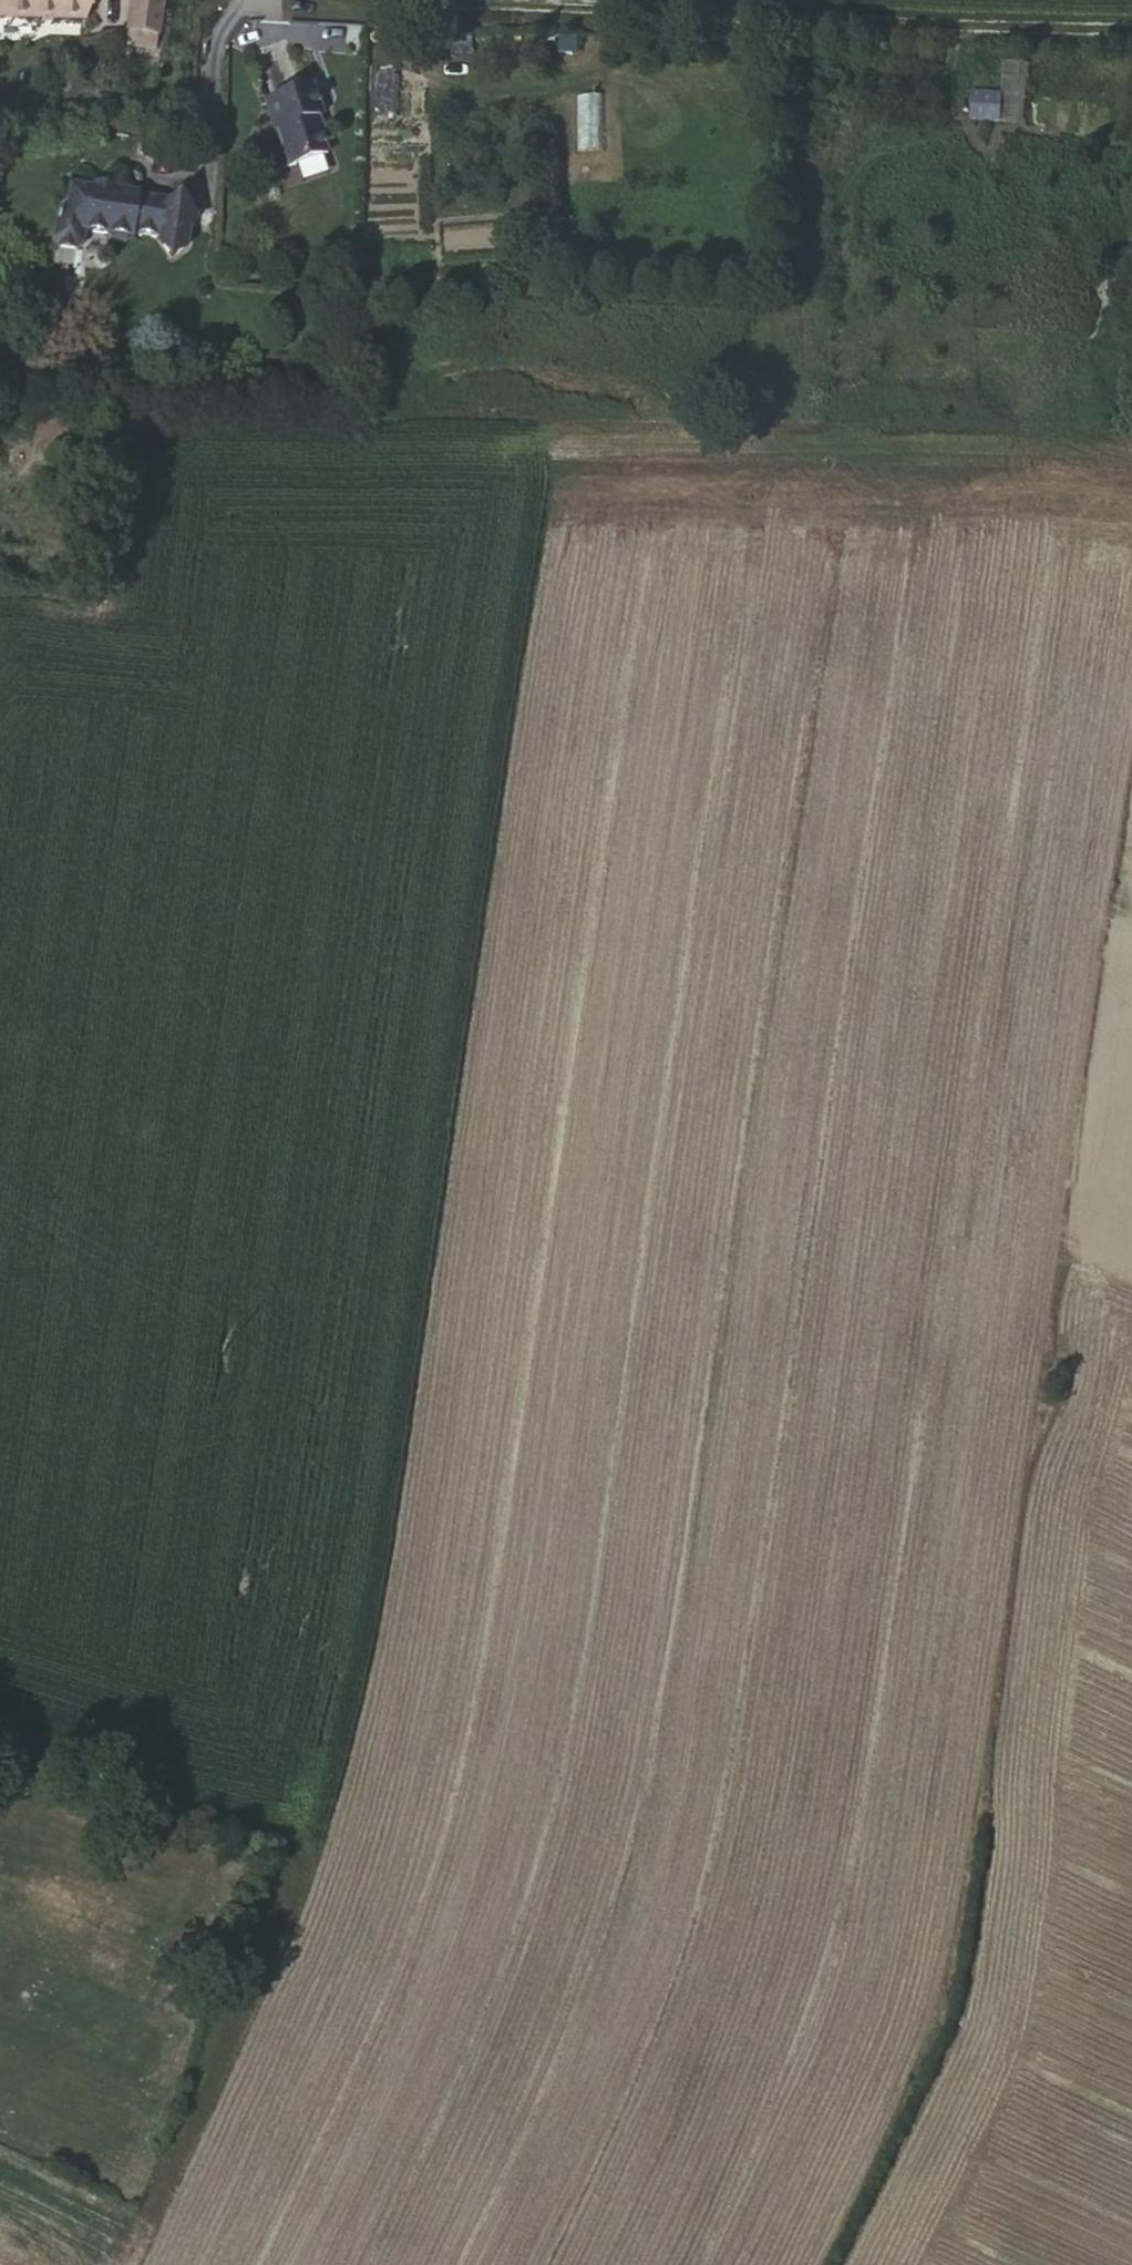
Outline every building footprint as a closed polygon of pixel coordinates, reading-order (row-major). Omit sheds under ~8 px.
[(84,21),(85,0),(0,0),(0,17),(84,21)] [(128,27),(158,31),(162,0),(132,0),(128,27)] [(158,31),(128,27),(126,42),(156,47),(158,31)] [(324,153),(319,132),(315,118),(320,116),(323,115),(314,86),(266,102),(285,165),(324,153)] [(972,89),(971,117),(1013,118),(1015,91),(972,89)] [(315,118),(319,132),(324,130),(320,116),(315,118)] [(112,193),(69,187),(66,202),(61,207),(60,215),(56,215),(53,240),(57,247),(77,251),(84,244),(86,233),(106,236),(111,243),(123,245),(131,239),(132,235),(159,239),(158,244),(170,260),(186,248),(189,228),(195,223),(177,200),(171,204),(163,203),(163,201),(137,197),(138,193),(112,189),(112,193)]
